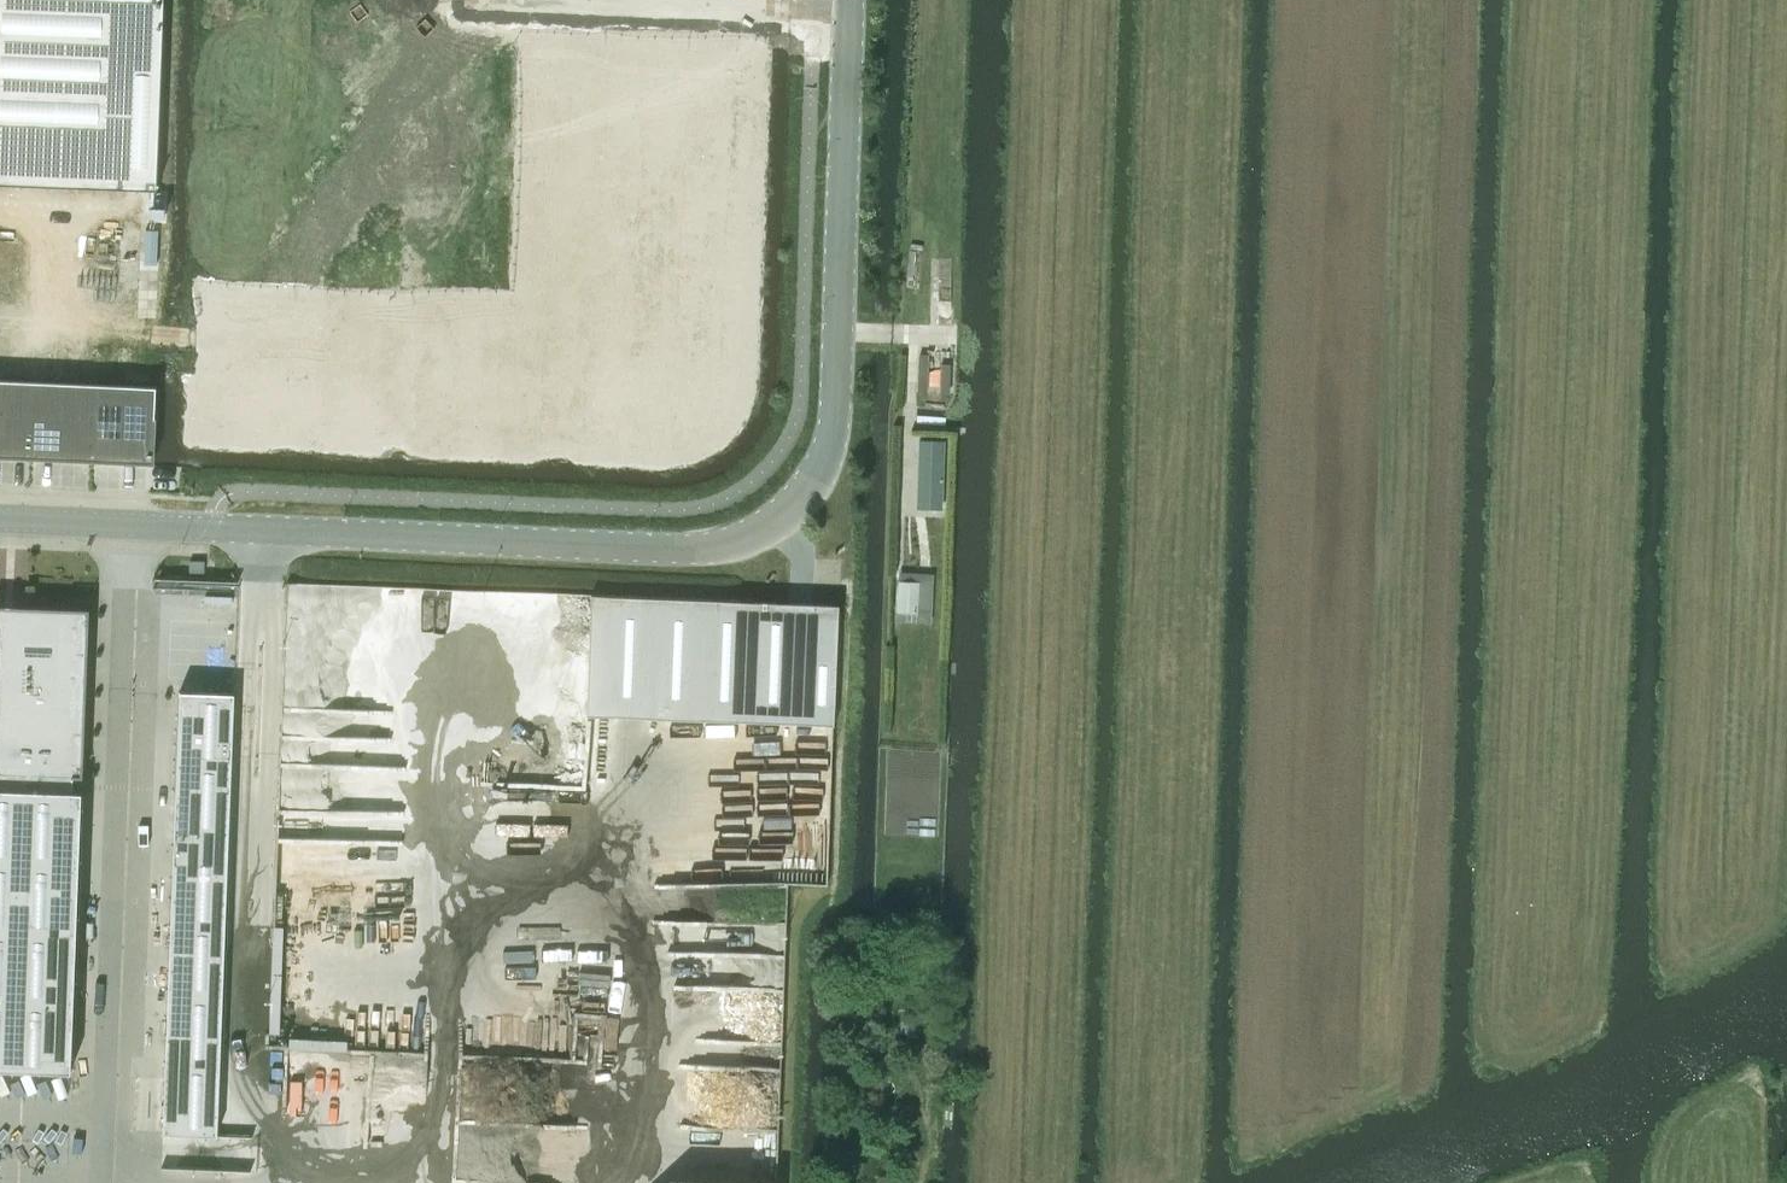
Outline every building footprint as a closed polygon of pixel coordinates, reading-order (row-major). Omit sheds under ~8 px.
[(164,0),(0,0),(0,183),(156,189),(164,0)] [(151,463),(155,388),(0,381),(0,456),(151,463)] [(919,440),(917,508),(943,509),(945,441),(919,440)] [(898,580),(897,613),(918,614),(919,581),(898,580)] [(592,596),(587,713),(832,723),(837,606),(592,596)] [(88,610),(0,607),(0,1067),(70,1069),(81,792),(72,791),(72,774),(82,774),(88,610)] [(216,1134),(234,693),(181,691),(164,1132),(216,1134)]
